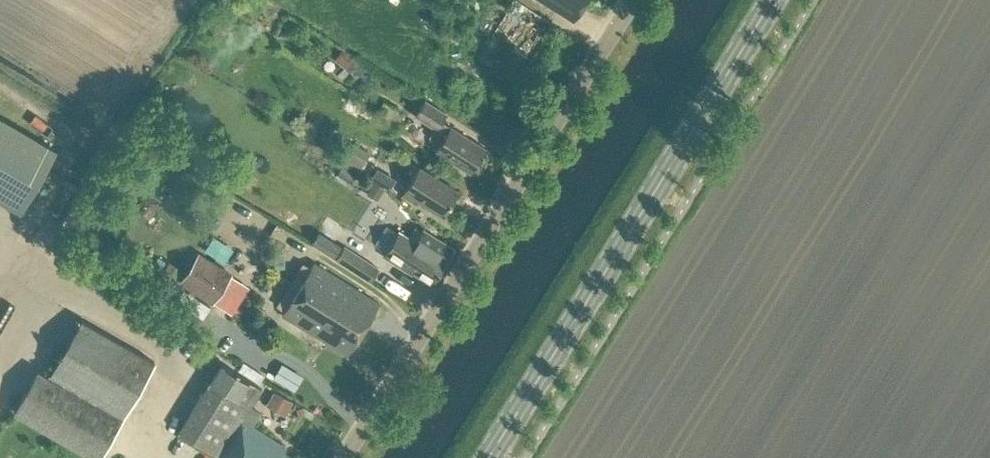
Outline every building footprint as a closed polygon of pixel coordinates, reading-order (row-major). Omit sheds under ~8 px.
[(573,20),(586,0),(541,0),(573,20)] [(354,55),(345,64),(355,75),(365,66),(354,55)] [(450,126),(439,120),(445,112),(424,99),(415,114),(435,127),(430,134),(441,140),(435,149),(469,171),(484,147),(450,125),(450,126)] [(10,112),(0,107),(0,108),(0,132),(10,112)] [(0,133),(0,138),(19,152),(33,133),(12,117),(0,133)] [(347,157),(362,166),(371,149),(356,141),(347,157)] [(391,185),(396,176),(377,165),(372,174),(391,185)] [(442,214),(457,190),(419,166),(402,193),(415,202),(417,199),(442,214)] [(373,182),(366,194),(377,201),(384,189),(373,182)] [(382,195),(414,215),(420,205),(387,186),(382,195)] [(346,240),(351,225),(329,217),(324,233),(346,240)] [(451,247),(422,229),(415,240),(398,230),(383,254),(405,268),(407,266),(431,281),(445,260),(443,259),(451,247)] [(371,282),(380,269),(335,240),(326,253),(371,282)] [(209,306),(231,274),(199,251),(176,283),(209,306)] [(283,255),(269,256),(270,269),(284,267),(283,255)] [(169,260),(161,272),(174,280),(181,269),(169,260)] [(347,354),(379,302),(313,261),(281,313),(347,354)] [(154,360),(80,318),(47,375),(38,369),(13,411),(95,457),(97,457),(154,360)] [(282,451),(285,446),(253,426),(261,412),(250,406),(261,389),(219,363),(178,430),(219,456),(218,457),(294,457),(282,451)] [(273,389),(268,398),(287,408),(291,400),(273,389)]
